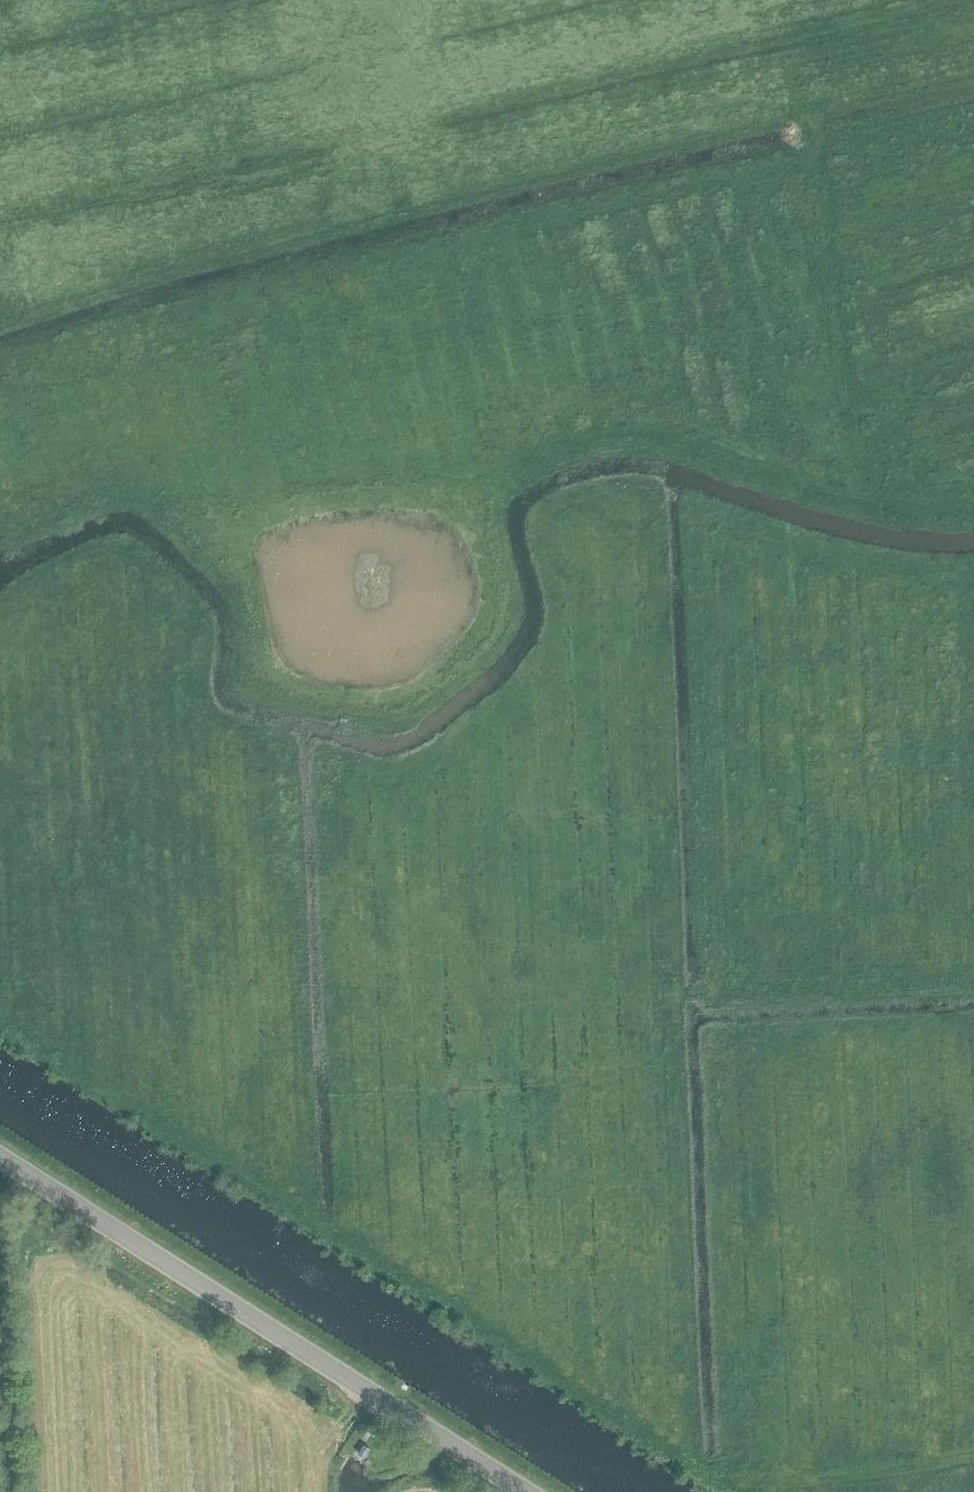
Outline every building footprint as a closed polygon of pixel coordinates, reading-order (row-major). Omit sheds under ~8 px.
[(364,1444),(358,1453),(365,1457),(370,1448),(364,1444)]
